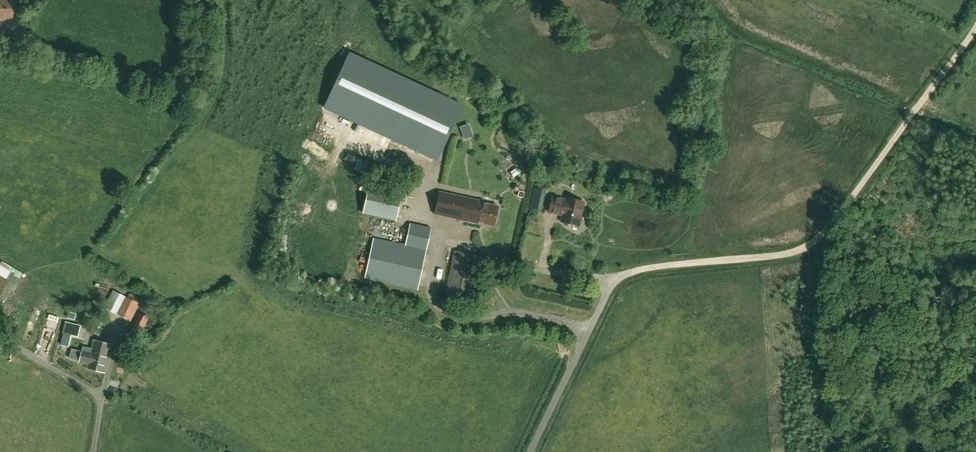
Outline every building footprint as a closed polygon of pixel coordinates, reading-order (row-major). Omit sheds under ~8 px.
[(14,0),(0,0),(0,20),(14,20),(14,0)] [(463,105),(350,52),(325,107),(438,159),(463,105)] [(315,106),(313,111),(322,115),(324,110),(315,106)] [(363,212),(395,220),(401,193),(369,186),(363,212)] [(534,187),(530,208),(541,210),(546,190),(534,187)] [(494,224),(498,207),(483,203),(483,201),(439,190),(434,213),(475,222),(476,220),(494,224)] [(561,221),(569,223),(569,224),(577,226),(577,225),(578,225),(584,201),(567,198),(566,200),(552,197),(549,211),(558,213),(558,212),(563,213),(561,221)] [(417,289),(431,228),(410,223),(405,245),(373,238),(364,278),(417,289)] [(472,301),(482,256),(455,250),(445,295),(472,301)] [(14,283),(0,275),(0,296),(5,299),(14,283)] [(130,320),(138,303),(112,290),(104,307),(130,320)] [(141,334),(149,317),(139,312),(131,328),(141,334)] [(56,342),(63,345),(67,337),(60,333),(56,342)] [(87,367),(104,372),(111,345),(94,340),(91,351),(82,349),(81,352),(72,349),(69,359),(88,364),(87,367)]
